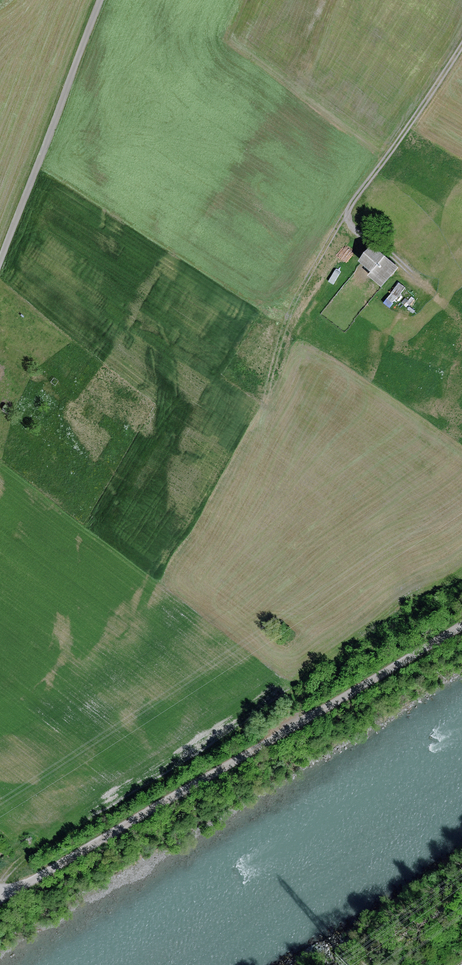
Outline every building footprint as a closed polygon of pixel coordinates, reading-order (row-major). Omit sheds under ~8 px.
[(381,287),(397,268),(372,246),(358,261),(371,272),(368,276),(381,287)]
